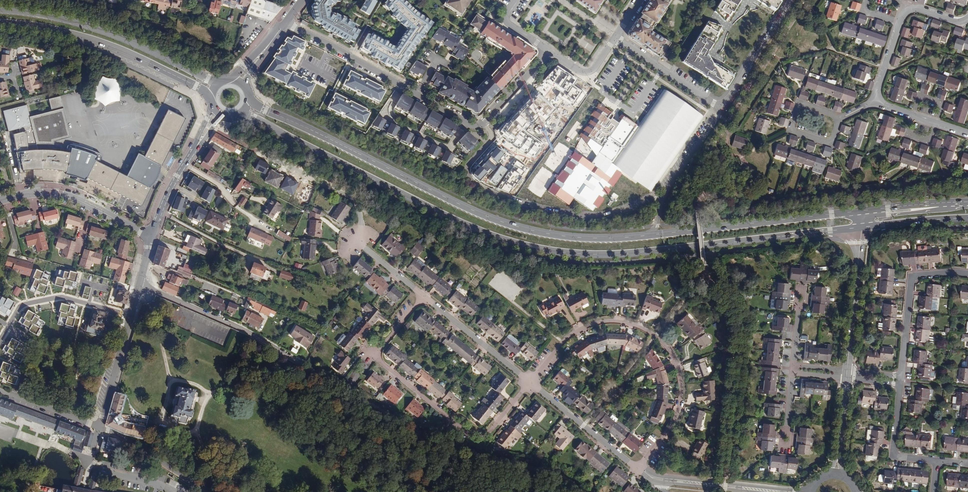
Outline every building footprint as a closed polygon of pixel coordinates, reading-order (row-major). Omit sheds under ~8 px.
[(154,4),(159,5),(158,9),(165,11),(166,6),(170,7),(172,0),(165,0),(164,1),(162,1),(162,0),(155,0),(154,4)] [(170,7),(180,9),(182,0),(172,0),(170,7)] [(222,0),(217,0),(217,2),(216,4),(214,4),(211,3),(208,12),(217,15),(222,0)] [(249,7),(246,14),(269,22),(282,6),(264,0),(251,0),(249,7)] [(314,21),(323,25),(322,26),(349,42),(350,40),(353,42),(360,30),(354,27),(355,24),(337,13),(336,14),(334,12),(331,13),(330,6),(333,6),(335,4),(338,2),(337,1),(338,0),(315,0),(314,1),(315,1),(312,6),(312,10),(313,10),(315,17),(314,17),(314,21)] [(365,33),(358,47),(397,72),(431,22),(414,11),(401,0),(385,0),(381,5),(405,30),(392,46),(365,33)] [(366,0),(361,8),(366,11),(365,12),(369,15),(377,1),(375,0),(365,0),(366,0)] [(445,2),(450,6),(449,7),(461,15),(471,0),(447,0),(445,2)] [(576,0),(575,1),(585,8),(586,7),(588,8),(588,9),(593,13),(598,5),(600,6),(604,0),(576,0)] [(645,7),(647,8),(642,14),(639,20),(637,19),(629,31),(629,32),(630,37),(630,38),(641,45),(643,43),(648,47),(647,49),(660,58),(662,56),(665,58),(667,55),(664,52),(669,45),(649,31),(660,15),(662,16),(667,9),(665,8),(670,0),(650,0),(645,7)] [(739,3),(739,2),(740,0),(722,0),(717,7),(718,8),(717,9),(714,12),(717,13),(720,15),(719,16),(725,22),(726,20),(731,12),(733,13),(739,3)] [(763,2),(762,4),(768,8),(769,6),(776,10),(780,3),(775,0),(760,0),(763,2)] [(842,6),(831,2),(826,17),(837,20),(838,16),(839,14),(842,6)] [(858,12),(861,4),(853,2),(851,9),(858,12)] [(473,29),(480,34),(487,23),(483,20),(485,18),(477,13),(470,24),(475,27),(473,29)] [(929,22),(914,17),(912,24),(915,25),(912,33),(922,37),(925,29),(926,30),(929,22)] [(939,28),(941,21),(933,18),(931,25),(939,28)] [(515,39),(489,21),(487,23),(480,34),(486,38),(485,39),(496,47),(498,44),(514,55),(506,63),(503,66),(501,64),(488,79),(499,88),(500,90),(521,67),(523,69),(537,54),(536,54),(535,50),(536,50),(516,37),(515,39)] [(707,52),(708,50),(710,47),(711,47),(717,38),(716,37),(721,28),(722,26),(714,24),(714,25),(712,24),(710,23),(708,21),(706,25),(707,25),(706,26),(686,57),(688,58),(684,64),(690,68),(691,66),(695,69),(701,72),(704,74),(704,75),(704,76),(706,78),(707,77),(709,78),(708,79),(724,89),(726,85),(728,86),(733,77),(727,73),(728,72),(721,67),(720,69),(712,64),(710,63),(708,61),(710,59),(707,57),(705,56),(706,56),(706,55),(707,54),(707,53),(707,52)] [(856,38),(859,27),(854,26),(852,25),(844,22),(841,33),(856,38)] [(962,35),(964,28),(956,26),(954,32),(962,35)] [(859,27),(856,38),(864,41),(868,30),(865,29),(863,29),(859,27)] [(910,29),(904,27),(901,35),(908,37),(910,29)] [(438,28),(432,38),(443,44),(454,50),(452,54),(463,60),(464,57),(469,51),(461,46),(462,44),(458,42),(460,39),(457,37),(456,38),(449,34),(450,32),(446,31),(445,32),(438,28)] [(864,41),(873,43),(876,33),(872,32),(872,30),(870,29),(870,31),(868,30),(864,41)] [(943,32),(935,29),(931,40),(939,42),(940,39),(947,42),(950,31),(944,29),(943,32)] [(881,35),(876,33),(873,43),(882,47),(886,36),(883,35),(881,35)] [(302,41),(291,35),(289,40),(284,37),(282,40),(284,41),(282,45),(279,44),(276,49),(278,50),(276,54),(274,53),(272,57),(275,58),(265,75),(283,84),(287,85),(306,95),(312,83),(309,82),(308,84),(302,80),(304,78),(300,76),(299,78),(294,75),(295,74),(291,72),(289,73),(284,70),(286,66),(288,66),(291,62),(288,60),(290,56),(292,57),(293,53),(291,52),(294,45),(300,48),(301,47),(299,46),(302,41)] [(957,37),(954,47),(962,50),(962,47),(967,49),(967,37),(966,37),(965,39),(957,37)] [(913,42),(902,39),(900,45),(903,46),(900,54),(910,58),(913,50),(911,49),(913,42)] [(9,55),(2,55),(1,62),(0,62),(0,71),(4,71),(4,72),(8,72),(9,55)] [(891,65),(898,67),(900,58),(894,56),(891,65)] [(19,61),(20,66),(21,66),(23,75),(39,71),(37,64),(30,65),(28,58),(19,61)] [(416,61),(409,70),(417,75),(416,77),(420,79),(426,67),(416,61)] [(806,69),(791,64),(787,75),(792,76),(794,77),(802,80),(806,69)] [(871,67),(860,64),(858,71),(855,70),(853,78),(863,81),(866,73),(868,74),(871,67)] [(924,80),(928,81),(932,70),(919,66),(915,76),(923,79),(924,80)] [(358,76),(348,70),(345,76),(347,77),(345,81),(342,80),(340,85),(369,100),(369,98),(378,102),(383,90),(378,89),(380,87),(362,78),(361,80),(357,78),(358,76)] [(937,84),(940,73),(932,70),(928,81),(937,84)] [(446,79),(435,72),(429,84),(432,86),(433,84),(441,88),(446,79)] [(815,90),(818,79),(820,75),(810,72),(805,86),(805,87),(815,90)] [(937,84),(945,86),(948,76),(940,73),(937,84)] [(33,75),(25,77),(23,77),(25,83),(26,83),(27,87),(26,87),(27,91),(43,87),(41,80),(34,82),(33,75)] [(948,76),(945,86),(949,88),(951,88),(958,91),(962,81),(948,76)] [(97,102),(120,103),(122,79),(98,77),(97,102)] [(491,96),(499,88),(488,79),(487,78),(483,84),(482,83),(473,92),(466,88),(467,86),(454,79),(453,81),(447,77),(446,79),(441,88),(439,92),(449,97),(467,107),(467,108),(473,112),(474,111),(477,112),(479,110),(480,111),(485,105),(492,97),(491,96)] [(894,86),(905,90),(907,85),(907,83),(908,80),(898,77),(894,86)] [(823,93),(827,82),(818,79),(815,90),(823,93)] [(867,79),(864,87),(871,90),(874,82),(867,79)] [(0,83),(0,98),(8,96),(6,87),(5,82),(0,83)] [(823,93),(832,95),(835,85),(827,82),(823,93)] [(771,100),(781,103),(783,98),(784,96),(786,88),(776,85),(771,100)] [(835,85),(832,95),(840,98),(844,88),(835,85)] [(904,94),(905,90),(894,86),(890,99),(901,103),(903,96),(904,94)] [(856,92),(844,88),(840,98),(846,100),(853,103),(856,92)] [(702,117),(664,91),(637,126),(624,117),(618,125),(601,113),(582,140),(599,151),(588,167),(572,156),(546,194),(565,207),(571,199),(590,212),(620,169),(650,190),(702,117)] [(347,101),(332,93),(330,98),(331,99),(329,103),(327,102),(325,109),(363,127),(368,114),(363,111),(365,109),(347,101)] [(65,95),(61,96),(63,106),(52,109),(30,115),(30,117),(64,108),(64,110),(68,109),(65,95)] [(49,99),(52,109),(63,106),(61,96),(49,99)] [(401,96),(394,109),(401,113),(402,111),(409,114),(407,117),(414,120),(415,118),(422,122),(423,120),(426,121),(423,126),(430,129),(431,127),(438,131),(437,133),(443,137),(444,135),(451,139),(455,132),(452,131),(454,127),(443,121),(441,124),(439,123),(441,119),(428,111),(425,115),(423,114),(425,110),(414,104),(412,108),(410,107),(412,103),(401,96)] [(967,111),(967,99),(961,97),(958,107),(967,111)] [(642,111),(643,110),(645,111),(648,102),(642,100),(638,109),(642,111)] [(780,107),(781,103),(771,100),(769,106),(767,113),(777,116),(779,109),(780,107)] [(70,152),(66,152),(53,150),(36,150),(36,144),(53,145),(54,142),(71,137),(68,124),(72,123),(68,109),(64,110),(64,108),(30,117),(30,115),(27,105),(4,111),(9,131),(16,129),(18,133),(13,134),(16,152),(19,173),(26,172),(26,170),(41,170),(51,170),(66,172),(70,152)] [(958,107),(957,110),(956,112),(954,120),(964,123),(967,111),(958,107)] [(157,163),(161,166),(185,119),(168,110),(144,157),(157,163)] [(886,115),(882,125),(893,128),(894,124),(895,122),(896,119),(886,115)] [(457,166),(462,160),(453,156),(454,155),(447,151),(446,152),(439,149),(440,148),(433,144),(433,145),(426,142),(426,141),(419,137),(419,138),(412,135),(412,134),(405,130),(405,131),(398,128),(398,127),(391,123),(391,124),(384,121),(385,120),(378,116),(370,126),(379,131),(381,128),(387,131),(386,134),(393,138),(394,135),(401,138),(400,141),(407,145),(408,142),(415,145),(414,148),(420,152),(422,149),(429,152),(427,155),(434,159),(436,156),(443,159),(441,162),(448,166),(449,162),(457,166)] [(790,120),(781,117),(778,124),(787,127),(790,120)] [(769,125),(770,121),(759,118),(755,131),(765,134),(768,127),(769,127),(770,125),(769,125)] [(868,123),(858,120),(856,126),(855,128),(854,132),(864,136),(868,123)] [(892,132),(893,128),(882,125),(878,138),(889,141),(891,134),(892,132)] [(226,145),(230,139),(217,132),(213,138),(226,145)] [(864,136),(854,132),(852,136),(852,138),(849,145),(860,148),(864,136)] [(475,142),(466,134),(456,144),(462,150),(464,148),(469,153),(474,147),(472,146),(475,142)] [(748,139),(735,135),(732,143),(745,147),(748,139)] [(944,149),(955,152),(959,139),(949,136),(947,143),(946,145),(944,149)] [(79,150),(80,150),(85,152),(88,153),(90,153),(93,155),(95,151),(97,146),(85,141),(72,139),(71,144),(71,148),(75,149),(79,150)] [(843,150),(844,147),(846,143),(837,140),(835,148),(843,150)] [(209,146),(213,148),(221,154),(224,149),(216,143),(214,146),(210,144),(209,146)] [(787,158),(790,148),(786,147),(787,145),(785,144),(784,146),(778,144),(774,154),(787,158)] [(67,147),(66,152),(70,152),(66,172),(66,174),(73,175),(79,178),(85,181),(87,178),(95,161),(99,163),(101,159),(97,156),(93,155),(90,153),(88,153),(85,152),(80,150),(79,150),(75,149),(71,148),(67,147)] [(794,149),(790,148),(787,158),(796,161),(799,151),(797,150),(797,148),(795,147),(794,149)] [(901,162),(905,152),(900,150),(899,150),(892,147),(888,158),(901,162)] [(211,169),(221,154),(213,148),(203,164),(211,169)] [(951,162),(955,152),(944,149),(941,159),(944,160),(943,162),(944,163),(944,164),(953,167),(954,162),(951,162)] [(801,152),(799,151),(796,161),(804,164),(808,154),(803,152),(804,150),(802,150),(801,152)] [(901,162),(910,165),(913,155),(911,154),(909,153),(905,152),(901,162)] [(146,186),(157,163),(144,157),(138,153),(138,154),(137,154),(130,169),(129,171),(126,176),(146,186)] [(808,154),(804,164),(813,167),(816,156),(814,156),(815,154),(812,153),(812,155),(808,154)] [(863,157),(852,154),(851,158),(850,160),(847,169),(858,172),(863,157)] [(103,155),(101,159),(99,163),(103,165),(104,163),(106,159),(107,157),(103,155)] [(913,155),(910,165),(918,168),(921,157),(917,156),(915,155),(913,155)] [(821,158),(816,156),(813,167),(823,170),(827,160),(823,159),(821,158)] [(107,157),(106,159),(108,161),(129,171),(130,169),(107,157)] [(925,159),(921,157),(918,168),(931,172),(934,162),(927,159),(925,159)] [(151,188),(146,186),(126,176),(119,173),(103,165),(99,163),(95,161),(87,178),(142,206),(151,188)] [(832,168),(828,167),(825,177),(838,182),(842,171),(834,169),(832,168)] [(206,182),(195,176),(189,186),(197,190),(199,187),(202,189),(206,182)] [(239,191),(248,180),(244,178),(235,189),(239,191)] [(217,189),(210,185),(203,197),(211,202),(217,189)] [(187,198),(179,195),(174,208),(185,212),(188,204),(185,202),(187,198)] [(240,203),(244,206),(249,199),(245,196),(240,203)] [(285,205),(274,198),(265,212),(273,218),(279,209),(281,210),(285,205)] [(352,209),(342,203),(332,218),(341,224),(346,216),(347,217),(352,209)] [(209,210),(200,206),(197,212),(193,210),(189,217),(194,219),(195,217),(201,220),(202,218),(204,219),(209,210)] [(56,209),(50,211),(42,213),(42,211),(38,212),(41,221),(44,220),(44,221),(58,217),(56,209)] [(321,216),(321,217),(325,219),(327,214),(316,209),(314,213),(321,216)] [(229,219),(212,210),(207,220),(224,228),(229,219)] [(30,212),(30,211),(15,215),(18,223),(31,219),(32,221),(36,220),(34,211),(30,212)] [(321,216),(314,213),(311,212),(309,216),(311,217),(303,232),(313,237),(320,222),(319,221),(321,217),(321,216)] [(81,230),(84,222),(80,221),(80,220),(67,216),(64,223),(78,228),(77,229),(81,230)] [(104,230),(98,229),(91,226),(91,225),(88,224),(85,232),(89,233),(89,234),(102,238),(104,230)] [(269,234),(253,227),(250,235),(257,238),(256,242),(263,245),(265,242),(266,242),(269,234)] [(289,243),(291,238),(279,230),(276,235),(289,243)] [(41,232),(25,236),(27,246),(35,244),(37,252),(47,250),(45,242),(43,243),(41,232)] [(190,247),(206,254),(209,249),(204,247),(204,245),(201,243),(203,239),(192,234),(187,245),(190,247)] [(401,252),(403,253),(406,250),(393,239),(395,237),(392,234),(383,246),(397,257),(399,255),(401,252)] [(61,257),(71,259),(73,252),(71,252),(74,242),(58,237),(55,246),(63,249),(61,257)] [(126,259),(127,255),(125,255),(127,248),(129,241),(121,239),(117,252),(118,253),(117,256),(126,259)] [(316,246),(317,241),(303,239),(302,245),(306,245),(304,260),(315,261),(317,246),(316,246)] [(412,249),(416,252),(419,249),(421,246),(422,244),(420,243),(419,242),(412,249)] [(165,266),(172,248),(160,244),(155,262),(165,266)] [(419,249),(416,252),(415,254),(414,255),(417,258),(423,252),(419,249)] [(102,255),(86,250),(83,260),(81,260),(79,267),(89,270),(92,262),(100,264),(102,255)] [(928,251),(929,263),(941,262),(940,250),(928,251)] [(929,263),(928,251),(915,252),(916,264),(929,263)] [(916,264),(915,252),(902,253),(903,265),(916,264)] [(8,261),(12,255),(7,253),(4,261),(8,262),(8,261)] [(26,270),(30,262),(18,257),(12,255),(8,261),(8,262),(9,263),(7,266),(15,268),(16,266),(26,270)] [(124,280),(126,273),(125,272),(127,262),(111,258),(109,267),(117,269),(114,277),(124,280)] [(335,261),(334,258),(323,263),(324,266),(326,265),(331,277),(340,273),(338,269),(340,269),(336,261),(335,261)] [(369,279),(374,274),(374,273),(372,271),(373,269),(361,259),(354,267),(369,279)] [(408,269),(417,277),(424,268),(415,260),(408,269)] [(267,267),(255,262),(252,271),(253,271),(251,276),(260,280),(261,275),(263,276),(267,267)] [(184,270),(192,273),(193,273),(196,266),(187,263),(184,270)] [(802,280),(804,266),(799,265),(799,269),(790,269),(788,281),(796,282),(799,282),(798,280),(802,280)] [(807,266),(804,266),(802,280),(806,280),(806,283),(809,283),(815,283),(816,271),(807,270),(807,266)] [(424,268),(417,277),(418,277),(429,286),(430,283),(433,286),(439,279),(425,268),(424,268)] [(56,276),(54,285),(67,288),(67,286),(75,288),(78,278),(76,278),(78,273),(65,269),(64,271),(59,270),(57,277),(56,276)] [(881,269),(880,282),(892,283),(893,270),(881,269)] [(43,273),(35,270),(30,282),(32,283),(29,291),(39,295),(40,293),(44,294),(49,282),(48,281),(50,276),(43,274),(43,273)] [(171,281),(176,283),(181,285),(184,277),(185,275),(175,271),(173,274),(171,272),(169,277),(172,278),(171,281)] [(282,271),(280,277),(292,281),(294,275),(282,271)] [(381,295),(388,287),(389,286),(386,284),(387,283),(383,280),(382,281),(380,279),(374,274),(369,279),(367,282),(380,292),(379,293),(381,295)] [(439,279),(433,286),(432,287),(445,297),(446,295),(447,297),(452,291),(451,289),(452,288),(439,278),(439,279)] [(180,287),(176,285),(167,281),(164,288),(177,294),(180,287)] [(891,296),(892,283),(880,282),(878,295),(891,296)] [(772,293),(771,296),(785,297),(786,294),(788,294),(788,291),(789,285),(777,284),(776,293),(772,293)] [(928,285),(927,297),(933,298),(938,299),(939,299),(940,286),(928,285)] [(388,287),(381,295),(380,296),(383,298),(385,295),(396,305),(403,296),(393,288),(392,290),(388,287)] [(815,296),(815,300),(830,302),(830,298),(825,297),(826,288),(815,287),(814,294),(814,296),(815,296)] [(607,294),(603,293),(602,305),(621,307),(622,295),(617,295),(617,291),(610,290),(610,289),(608,289),(607,290),(607,292),(607,294)] [(123,302),(131,305),(134,294),(126,291),(123,302)] [(460,310),(461,309),(467,301),(456,292),(449,301),(460,310)] [(223,302),(225,299),(213,294),(210,303),(215,305),(217,306),(217,307),(224,310),(227,303),(223,302)] [(583,294),(569,301),(566,302),(572,313),(576,311),(575,309),(581,306),(582,307),(588,303),(583,294)] [(622,294),(622,295),(621,307),(625,307),(625,306),(634,307),(635,295),(622,294)] [(1,315),(2,313),(9,317),(14,308),(12,307),(15,303),(3,296),(2,298),(0,297),(0,315),(1,315)] [(552,312),(553,313),(559,310),(558,308),(563,305),(558,296),(552,300),(553,301),(545,307),(544,305),(539,308),(544,317),(549,314),(552,312)] [(653,298),(647,296),(642,309),(646,311),(647,308),(659,313),(662,303),(653,300),(653,298)] [(785,297),(771,296),(771,300),(775,301),(774,310),(786,311),(787,304),(787,302),(785,302),(785,297)] [(933,298),(927,297),(920,297),(919,309),(932,311),(933,298)] [(304,300),(300,308),(306,310),(309,303),(304,300)] [(467,301),(461,309),(465,312),(465,311),(472,317),(479,308),(468,300),(467,301)] [(829,305),(830,302),(815,300),(815,304),(813,303),(812,307),(812,313),(824,314),(825,305),(829,305)] [(236,313),(239,304),(231,301),(227,310),(236,313)] [(273,317),(275,312),(252,302),(250,307),(273,317)] [(65,325),(73,327),(77,314),(74,313),(76,305),(66,303),(66,305),(61,303),(58,316),(59,317),(58,322),(65,324),(65,325)] [(884,305),(883,318),(895,319),(896,307),(884,305)] [(98,306),(94,325),(107,329),(112,310),(98,306)] [(373,307),(364,319),(372,326),(373,327),(379,319),(385,323),(388,319),(373,307)] [(253,312),(252,312),(250,311),(248,310),(244,318),(251,322),(250,325),(255,327),(256,325),(260,327),(265,318),(253,313),(254,312),(253,311),(253,312)] [(24,329),(36,336),(40,329),(39,328),(43,322),(39,319),(40,318),(28,311),(26,315),(24,314),(18,323),(25,327),(24,329)] [(430,329),(436,322),(424,312),(415,323),(428,333),(430,329)] [(693,337),(700,332),(704,330),(699,324),(696,326),(689,315),(679,322),(686,331),(684,332),(687,336),(688,336),(690,339),(693,337)] [(477,325),(487,333),(494,325),(483,316),(477,325)] [(918,317),(917,330),(929,331),(930,319),(918,317)] [(788,325),(789,320),(777,318),(776,326),(772,326),(771,330),(786,332),(786,328),(788,328),(788,325)] [(894,333),(895,319),(883,318),(882,331),(894,333)] [(352,334),(358,340),(360,337),(362,338),(372,326),(364,319),(352,334)] [(450,333),(436,322),(430,329),(444,340),(449,335),(450,333)] [(304,343),(303,345),(308,348),(315,336),(297,325),(291,334),(296,337),(296,341),(299,343),(301,341),(304,343)] [(494,325),(487,333),(496,340),(497,338),(500,341),(505,334),(494,325)] [(928,344),(929,331),(917,330),(916,343),(928,344)] [(702,335),(700,332),(693,337),(695,340),(694,341),(696,345),(697,344),(701,349),(710,343),(704,334),(702,335)] [(358,340),(352,334),(351,334),(341,346),(349,352),(359,340),(358,340)] [(587,342),(591,350),(607,345),(607,344),(606,334),(586,341),(587,342)] [(624,345),(626,335),(606,334),(607,344),(624,345)] [(452,337),(449,335),(444,340),(442,343),(445,346),(446,345),(457,353),(464,345),(453,336),(452,337)] [(626,335),(624,345),(626,345),(638,352),(644,344),(637,340),(631,336),(630,336),(626,335)] [(8,356),(19,363),(24,356),(23,356),(27,349),(22,347),(23,345),(12,338),(9,342),(8,341),(2,350),(9,354),(8,356)] [(516,354),(520,349),(506,338),(501,345),(508,350),(509,349),(512,351),(516,354)] [(767,352),(779,353),(780,347),(780,344),(778,344),(778,340),(764,339),(764,342),(768,343),(767,352)] [(593,354),(591,350),(587,342),(583,344),(582,343),(572,348),(577,358),(582,355),(587,352),(589,355),(590,356),(593,354)] [(817,360),(818,348),(809,347),(810,343),(805,342),(804,357),(808,357),(808,359),(810,359),(817,360)] [(526,343),(520,349),(524,352),(523,354),(532,361),(539,353),(526,343)] [(464,345),(457,353),(471,364),(477,357),(474,355),(476,354),(464,345)] [(827,349),(818,348),(817,360),(824,361),(826,361),(826,359),(830,360),(832,345),(828,345),(827,349)] [(402,365),(406,360),(407,358),(404,355),(404,356),(393,347),(386,356),(391,361),(392,360),(397,364),(399,363),(402,365)] [(880,348),(880,354),(879,360),(892,362),(893,350),(880,348)] [(659,368),(662,367),(663,366),(657,359),(656,359),(651,352),(652,352),(651,350),(645,357),(654,370),(659,368)] [(334,368),(342,374),(345,370),(344,369),(352,360),(341,351),(338,355),(340,357),(336,362),(338,363),(334,368)] [(778,361),(779,353),(767,352),(766,361),(761,361),(761,365),(776,366),(776,362),(778,363),(778,361)] [(879,360),(880,354),(866,352),(865,364),(878,365),(879,360)] [(914,364),(920,365),(926,366),(927,353),(915,352),(914,364)] [(477,356),(477,357),(471,364),(475,367),(474,368),(480,374),(481,373),(485,376),(492,367),(489,364),(488,365),(485,363),(486,362),(482,358),(481,359),(477,356)] [(708,374),(703,359),(694,361),(696,365),(694,366),(698,378),(708,374)] [(415,377),(420,371),(406,360),(402,365),(400,367),(411,377),(412,376),(414,378),(415,377)] [(308,367),(297,361),(295,365),(306,371),(308,367)] [(16,386),(19,377),(18,377),(20,370),(15,368),(16,367),(3,362),(2,367),(0,366),(0,377),(4,379),(3,381),(16,386)] [(926,366),(920,365),(919,378),(931,379),(932,366),(926,366)] [(663,371),(662,367),(659,368),(654,370),(651,372),(645,374),(648,379),(656,375),(659,385),(668,384),(664,370),(663,371)] [(765,372),(764,381),(776,383),(777,376),(777,373),(775,373),(775,370),(761,368),(761,371),(765,372)] [(967,370),(961,369),(959,382),(967,383),(967,370)] [(418,381),(428,390),(434,382),(435,381),(420,370),(420,371),(415,377),(419,380),(418,381)] [(562,388),(566,384),(569,380),(566,377),(559,372),(552,380),(562,388)] [(386,380),(383,378),(382,379),(380,377),(375,373),(367,382),(375,388),(376,387),(379,389),(386,380)] [(496,391),(499,394),(509,382),(501,375),(491,387),(496,391)] [(715,391),(714,380),(702,381),(704,394),(695,394),(696,401),(704,400),(704,401),(715,400),(714,391),(715,391)] [(776,383),(764,381),(763,390),(759,390),(758,394),(773,395),(773,391),(775,391),(775,389),(776,383)] [(434,382),(428,390),(439,399),(441,397),(443,399),(448,393),(434,382)] [(813,395),(814,383),(808,382),(805,382),(805,384),(801,384),(799,398),(803,399),(804,394),(813,395)] [(814,383),(813,395),(822,396),(822,400),(826,401),(827,386),(823,386),(823,384),(820,383),(814,383)] [(573,403),(579,396),(580,395),(566,384),(562,388),(560,391),(564,394),(569,398),(568,399),(573,403)] [(668,391),(668,384),(659,385),(657,385),(657,395),(656,399),(658,399),(658,401),(667,403),(668,399),(667,399),(668,396),(666,395),(667,391),(668,391)] [(395,405),(402,397),(394,390),(395,389),(392,386),(384,396),(395,405)] [(176,387),(167,415),(174,417),(173,421),(182,424),(184,418),(187,419),(195,394),(192,393),(193,391),(183,387),(182,389),(176,387)] [(917,401),(923,402),(929,403),(930,390),(918,388),(917,401)] [(504,398),(499,394),(496,391),(485,405),(484,405),(491,411),(495,406),(497,408),(504,398)] [(861,402),(875,404),(875,397),(876,392),(862,391),(862,396),(859,396),(858,400),(862,401),(861,402)] [(449,392),(448,393),(443,399),(448,403),(447,405),(456,412),(457,410),(462,404),(453,397),(454,396),(449,392)] [(967,407),(967,394),(959,393),(957,406),(963,406),(967,407)] [(140,440),(146,429),(120,421),(122,415),(123,412),(127,397),(117,394),(108,426),(140,440)] [(590,405),(579,396),(573,403),(584,413),(585,411),(588,414),(594,406),(591,404),(590,405)] [(888,399),(875,397),(875,404),(874,409),(886,411),(888,399)] [(12,404),(0,399),(0,415),(14,420),(16,415),(56,430),(56,432),(76,439),(72,450),(82,454),(85,446),(91,448),(95,433),(12,404)] [(426,410),(413,400),(406,409),(419,419),(426,410)] [(665,412),(667,403),(658,401),(655,400),(653,409),(650,417),(660,421),(663,411),(665,412)] [(923,402),(917,401),(910,401),(909,414),(921,415),(923,402)] [(526,415),(530,419),(535,423),(545,410),(537,403),(529,413),(528,412),(526,415)] [(779,405),(764,403),(764,408),(768,408),(767,417),(779,419),(780,412),(780,409),(778,409),(779,405)] [(491,411),(484,405),(473,419),(482,427),(493,412),(491,411)] [(692,414),(690,421),(689,428),(700,430),(703,416),(704,417),(705,412),(694,410),(693,414),(692,414)] [(521,430),(530,419),(526,415),(522,412),(510,426),(511,427),(518,432),(520,429),(521,430)] [(598,423),(608,432),(615,423),(601,412),(595,419),(599,422),(598,423)] [(608,432),(622,443),(629,434),(615,423),(608,432)] [(758,437),(772,438),(772,435),(774,435),(775,426),(763,425),(762,434),(758,433),(758,437)] [(555,433),(561,438),(563,440),(559,444),(565,449),(575,436),(562,426),(561,426),(557,431),(555,433)] [(518,432),(511,427),(507,432),(506,431),(496,444),(506,451),(515,438),(514,437),(518,432)] [(919,448),(920,435),(914,434),(908,427),(902,432),(904,434),(905,434),(905,435),(907,435),(905,446),(919,448)] [(799,441),(814,442),(814,439),(811,438),(811,429),(799,428),(799,434),(798,437),(800,437),(799,441)] [(871,430),(870,443),(879,444),(882,445),(884,431),(871,430)] [(629,434),(622,443),(635,453),(642,444),(629,434)] [(933,437),(920,435),(919,448),(931,449),(933,437)] [(124,443),(106,437),(103,445),(107,446),(106,449),(119,454),(120,451),(124,453),(127,445),(124,443)] [(772,438),(758,437),(757,441),(761,442),(760,452),(773,453),(773,445),(773,443),(771,443),(772,438)] [(958,452),(959,439),(946,438),(945,451),(958,452)] [(707,444),(699,439),(692,452),(693,452),(699,456),(700,457),(707,444)] [(959,439),(958,452),(967,453),(967,440),(959,439)] [(814,442),(799,441),(799,445),(797,445),(797,448),(796,454),(809,455),(810,446),(814,447),(814,442)] [(575,450),(590,461),(595,454),(586,447),(581,443),(575,450)] [(879,444),(870,443),(867,443),(866,455),(877,457),(879,444)] [(596,453),(597,452),(587,445),(586,447),(595,454),(596,453)] [(596,453),(595,454),(590,461),(589,462),(602,473),(609,464),(596,453)] [(779,473),(782,474),(784,459),(780,459),(780,457),(777,457),(771,456),(770,468),(779,469),(779,473)] [(788,460),(784,459),(782,474),(786,474),(787,469),(797,471),(798,459),(791,458),(788,457),(788,460)] [(96,491),(101,472),(94,470),(90,488),(85,487),(82,487),(86,469),(79,467),(74,485),(65,484),(64,489),(58,488),(57,491),(101,491),(96,491)] [(622,488),(629,479),(616,468),(609,477),(622,488)] [(897,469),(897,472),(896,481),(904,481),(908,482),(910,470),(897,469)] [(922,471),(910,470),(908,482),(921,483),(922,471)] [(896,481),(897,472),(884,471),(883,475),(882,482),(882,483),(887,484),(887,487),(887,488),(891,488),(892,484),(895,485),(896,481)] [(209,475),(205,472),(202,476),(209,480),(211,478),(208,476),(209,475)] [(960,488),(961,476),(948,474),(947,486),(960,488)]
